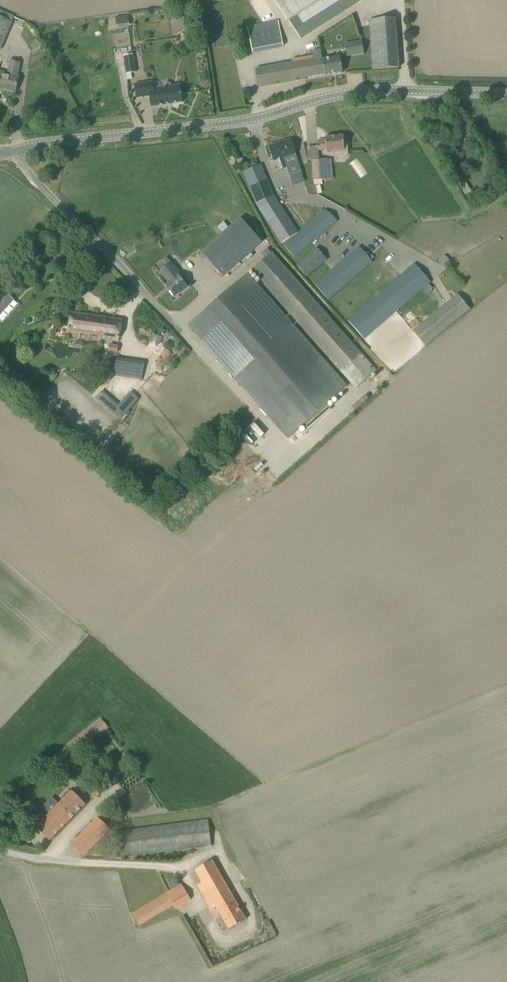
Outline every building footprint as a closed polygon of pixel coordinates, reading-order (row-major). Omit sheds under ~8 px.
[(300,39),(362,0),(276,0),(300,39)] [(14,15),(0,10),(0,51),(14,15)] [(128,15),(116,17),(117,28),(130,27),(128,15)] [(373,70),(399,68),(395,18),(369,19),(373,70)] [(278,20),(247,26),(252,53),(283,47),(278,20)] [(181,35),(180,45),(189,46),(190,36),(181,35)] [(362,40),(345,43),(347,57),(364,54),(362,40)] [(293,62),(255,69),(258,88),(306,80),(305,78),(325,75),(343,72),(340,57),(322,59),(321,50),(312,51),(313,56),(292,60),(293,62)] [(133,54),(124,56),(126,73),(127,73),(131,73),(135,72),(133,54)] [(0,72),(0,88),(15,91),(19,76),(17,76),(20,63),(11,61),(8,74),(0,72)] [(163,88),(154,89),(153,81),(134,84),(137,98),(150,96),(151,107),(183,102),(180,85),(171,87),(171,84),(168,82),(164,83),(162,86),(163,88)] [(348,143),(344,143),(344,136),(326,137),(326,140),(317,140),(318,150),(327,149),(327,151),(335,151),(335,157),(345,156),(348,156),(348,143)] [(289,176),(301,172),(296,154),(291,139),(269,146),(274,161),(276,160),(279,170),(287,167),(289,176)] [(351,162),(360,177),(367,172),(357,158),(351,162)] [(312,161),(314,184),(315,185),(322,185),(322,180),(326,180),(324,160),(312,161)] [(261,165),(244,171),(257,203),(283,243),(298,234),(274,197),(261,165)] [(325,210),(298,234),(284,245),(295,257),(337,221),(331,213),(325,210)] [(201,252),(223,276),(262,242),(241,218),(201,252)] [(360,247),(315,285),(328,300),(373,262),(371,260),(374,258),(372,255),(369,257),(360,247)] [(267,248),(261,254),(265,258),(271,252),(267,248)] [(317,248),(297,265),(306,276),(327,259),(317,248)] [(295,318),(290,322),(248,273),(188,326),(288,438),(309,420),(315,426),(331,411),(326,405),(347,386),(294,325),(298,321),(356,387),(375,370),(271,252),(265,258),(252,269),(295,318)] [(415,264),(349,321),(364,339),(423,288),(429,283),(431,282),(415,264)] [(169,265),(160,272),(169,283),(166,285),(175,296),(187,287),(178,275),(179,274),(175,268),(173,269),(169,265)] [(429,283),(423,288),(427,292),(429,291),(432,288),(429,283)] [(0,301),(0,316),(15,299),(7,293),(0,301)] [(425,345),(469,309),(457,295),(414,331),(425,345)] [(69,331),(120,338),(122,320),(71,312),(69,331)] [(117,357),(114,375),(142,378),(144,361),(117,357)] [(152,357),(149,379),(148,388),(154,389),(155,380),(158,358),(152,357)] [(118,405),(112,411),(120,419),(138,399),(130,391),(118,405)] [(273,479),(292,461),(288,457),(269,475),(273,479)] [(55,772),(109,728),(100,718),(73,740),(46,762),(55,772)] [(93,799),(108,789),(101,778),(86,788),(93,799)] [(42,806),(50,814),(36,827),(50,840),(86,804),(72,791),(59,804),(52,796),(42,806)] [(105,811),(98,817),(71,844),(84,856),(110,829),(116,823),(105,811)] [(208,820),(114,833),(117,857),(211,845),(208,820)] [(246,919),(212,860),(195,870),(202,882),(197,885),(211,909),(216,906),(222,916),(214,920),(222,933),(246,919)] [(182,884),(132,914),(138,924),(172,904),(175,908),(191,899),(182,884)]
